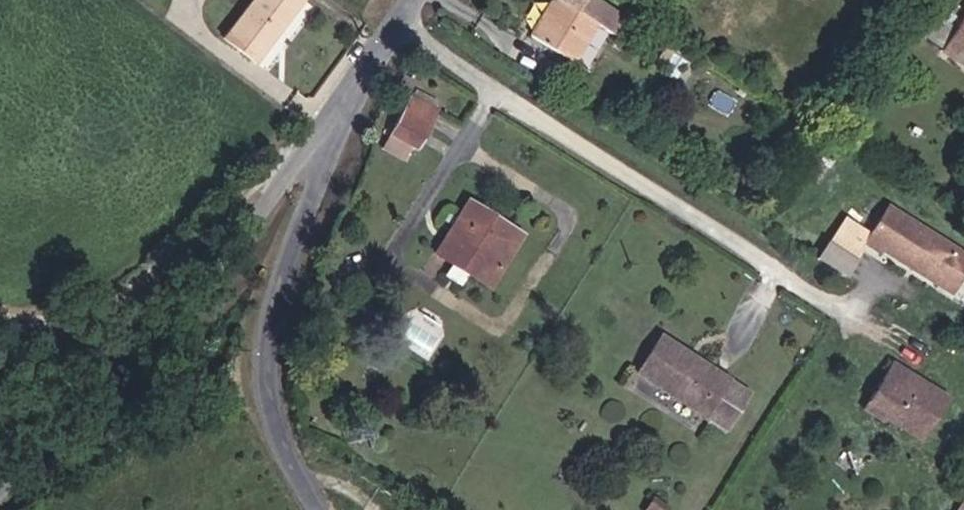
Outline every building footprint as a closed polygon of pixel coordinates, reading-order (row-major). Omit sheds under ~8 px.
[(222,28),(253,51),(291,0),(243,0),(222,28)] [(533,12),(577,38),(599,0),(541,0),(533,12)] [(945,33),(958,42),(963,34),(963,4),(945,33)] [(409,122),(432,86),(409,72),(386,108),(409,122)] [(462,178),(438,215),(455,225),(459,219),(481,234),(469,253),(485,264),(518,214),(462,178)] [(889,187),(866,224),(881,233),(883,229),(938,263),(959,230),(889,187)] [(817,259),(848,272),(856,253),(825,240),(817,259)] [(654,319),(634,352),(701,393),(722,360),(654,319)] [(883,344),(861,381),(899,403),(895,409),(915,421),(940,378),(883,344)] [(877,399),(895,409),(899,403),(861,381),(854,393),(874,404),(877,399)]
